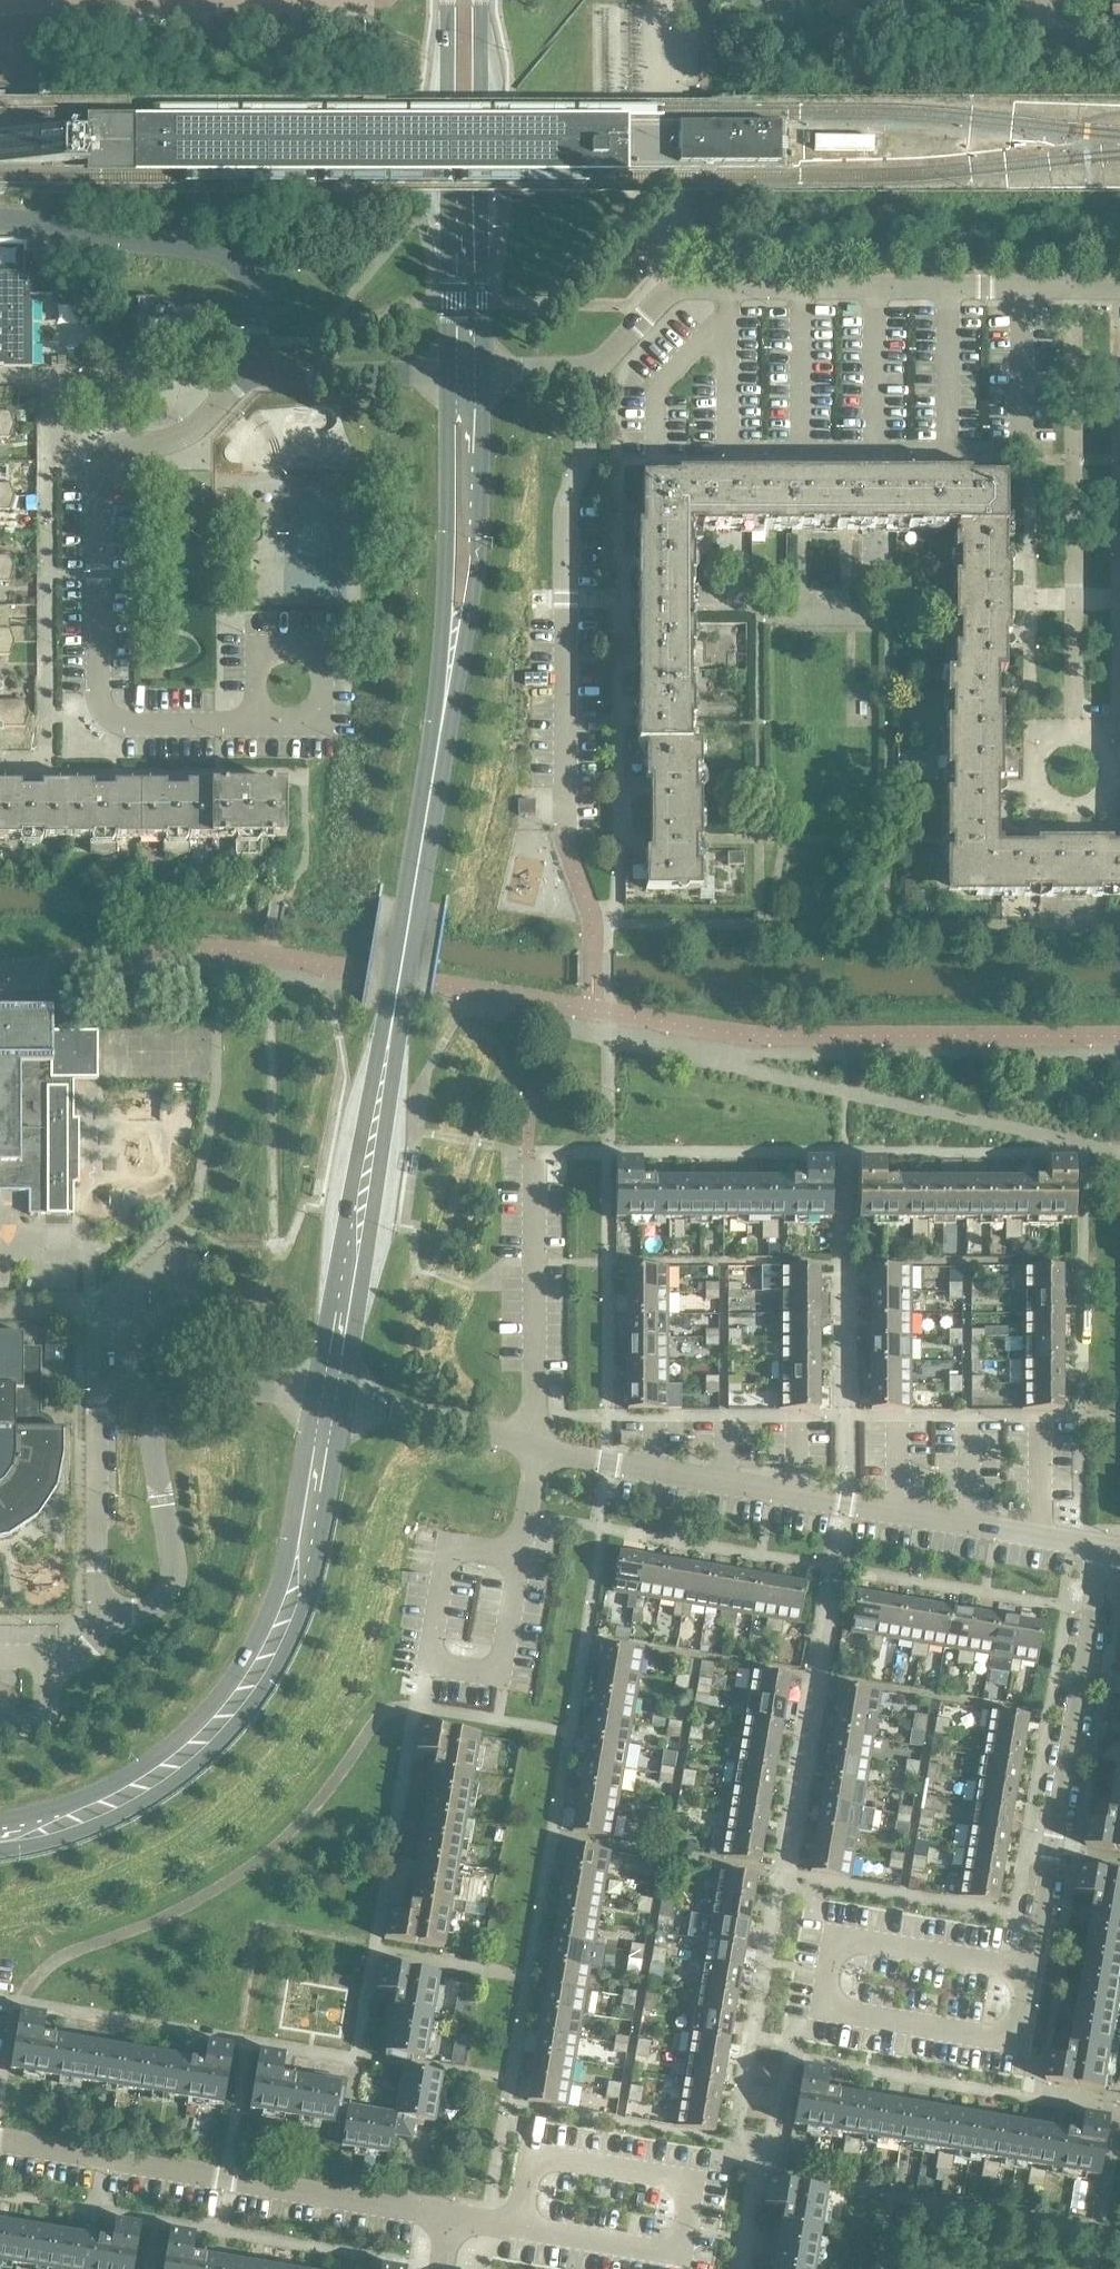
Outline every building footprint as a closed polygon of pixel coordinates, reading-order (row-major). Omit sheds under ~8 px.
[(798,0),(795,0),(791,2),(795,11),(802,8),(798,0)] [(603,110),(576,110),(571,110),(571,124),(573,124),(573,132),(571,132),(542,132),(542,157),(572,157),(573,157),(574,171),(602,171),(602,183),(620,183),(620,171),(643,171),(643,154),(643,136),(643,118),(603,118),(603,110)] [(708,122),(677,122),(677,162),(708,162),(778,162),(778,122),(708,122)] [(0,130),(0,163),(83,163),(83,156),(83,147),(83,130),(0,130)] [(32,301),(30,301),(30,295),(53,295),(53,271),(44,270),(44,261),(34,261),(34,252),(25,252),(24,252),(24,271),(0,271),(0,367),(32,367),(32,301)] [(193,342),(193,307),(193,306),(190,306),(185,307),(179,306),(174,305),(169,304),(161,300),(157,299),(154,298),(150,298),(147,298),(143,298),(138,298),(138,336),(153,342),(193,342)] [(66,367),(66,357),(51,357),(51,367),(66,367)] [(166,421),(166,407),(149,407),(149,421),(166,421)] [(10,412),(0,412),(0,438),(10,438),(14,425),(10,412)] [(752,526),(752,474),(715,474),(714,473),(714,472),(712,471),(711,470),(709,470),(708,470),(706,471),(704,472),(703,473),(703,474),(678,474),(678,478),(678,526),(691,526),(702,526),(702,529),(741,529),(741,526),(752,526)] [(824,526),(824,478),(824,474),(799,474),(798,472),(797,471),(796,470),(794,470),(792,470),(790,471),(789,472),(788,473),(788,474),(752,474),(752,526),(763,526),(763,529),(787,529),(813,529),(813,526),(824,526)] [(897,526),(897,474),(860,474),(859,472),(858,471),(857,470),(855,470),(853,470),(851,471),(849,473),(849,474),(824,474),(824,478),(824,526),(836,526),(836,529),(886,529),(886,526),(897,526)] [(970,526),(970,478),(970,474),(945,474),(944,472),(942,471),(941,470),(939,470),(937,470),(935,471),(934,473),(933,474),(897,474),(897,526),(907,526),(907,529),(946,529),(946,526),(958,526),(970,526)] [(678,526),(678,478),(642,478),(642,526),(678,526)] [(1006,526),(1006,478),(970,478),(970,526),(1006,526)] [(14,497),(10,484),(0,484),(0,510),(10,510),(14,497)] [(690,610),(690,588),(693,588),(693,538),(691,538),(691,526),(678,526),(642,526),(638,526),(638,551),(636,552),(635,554),(634,555),(634,556),(634,557),(634,559),(635,559),(635,560),(636,562),(638,563),(638,635),(636,636),(635,638),(634,640),(634,642),(634,643),(635,645),(636,646),(638,647),(638,671),(691,671),(691,660),(693,660),(693,610),(690,610)] [(1010,635),(1010,588),(1010,563),(1012,562),(1013,562),(1014,561),(1015,559),(1015,558),(1015,556),(1015,555),(1015,554),(1013,552),(1011,551),(1006,551),(1006,526),(970,526),(958,526),(958,538),(955,538),(955,588),(958,588),(958,610),(955,610),(955,660),(958,660),(958,671),(958,673),(998,673),(1006,673),(1006,647),(1011,647),(1012,646),(1013,646),(1014,644),(1015,644),(1015,643),(1015,641),(1015,640),(1015,639),(1015,638),(1014,637),(1013,636),(1011,635),(1010,635)] [(14,569),(10,556),(0,556),(0,583),(10,583),(14,569)] [(10,629),(0,629),(0,656),(10,656),(14,642),(10,629)] [(693,732),(693,682),(691,682),(691,671),(638,671),(638,696),(636,696),(636,697),(635,698),(634,700),(634,702),(635,703),(635,705),(636,706),(638,707),(638,744),(646,745),(691,745),(691,743),(691,732),(693,732)] [(1004,708),(1005,707),(1006,707),(1007,706),(1007,704),(1007,703),(1007,702),(1007,700),(1006,699),(1006,698),(1005,698),(1003,697),(998,697),(998,673),(958,673),(958,671),(947,671),(947,734),(950,733),(950,744),(1002,744),(1002,708),(1004,708)] [(29,714),(25,701),(0,701),(0,728),(25,728),(29,714)] [(701,817),(701,755),(701,743),(691,743),(691,745),(646,745),(646,781),(644,782),(643,783),(642,785),(642,787),(642,788),(643,789),(643,790),(645,792),(646,792),(650,792),(650,817),(701,817)] [(1004,781),(1002,780),(1002,744),(950,744),(950,755),(947,755),(947,817),(999,817),(999,792),(1003,792),(1005,791),(1006,791),(1006,790),(1007,789),(1007,787),(1007,786),(1007,785),(1007,784),(1006,783),(1005,781),(1004,781)] [(213,838),(212,785),(187,785),(187,791),(177,791),(177,782),(176,781),(168,781),(165,785),(140,785),(140,839),(163,839),(163,853),(177,857),(190,853),(190,839),(213,838)] [(286,838),(286,785),(249,785),(249,782),(248,781),(240,781),(237,785),(212,785),(213,838),(235,839),(235,867),(248,872),(262,867),(262,839),(286,838)] [(66,785),(42,785),(42,791),(32,791),(32,782),(31,782),(23,782),(20,785),(0,785),(0,839),(21,839),(21,835),(42,835),(42,839),(66,839),(66,785)] [(140,839),(140,785),(114,785),(114,791),(104,791),(104,782),(103,782),(95,782),(92,785),(66,785),(66,839),(90,839),(90,853),(103,857),(117,853),(117,839),(140,839)] [(535,816),(535,801),(518,801),(518,816),(535,816)] [(701,890),(701,843),(701,817),(650,817),(650,841),(646,841),(645,841),(644,842),(643,843),(642,845),(642,846),(642,848),(642,849),(643,850),(644,851),(646,852),(646,890),(701,890)] [(1002,896),(1002,845),(1002,841),(999,841),(999,817),(947,817),(947,896),(1002,896)] [(1119,837),(1118,836),(1116,836),(1114,836),(1113,837),(1112,837),(1111,838),(1111,839),(1110,841),(1085,841),(1038,841),(1038,840),(1037,839),(1036,837),(1035,837),(1034,836),(1032,836),(1031,836),(1029,837),(1028,838),(1027,839),(1027,840),(1026,841),(1026,845),(1002,845),(1002,896),(1119,896),(1119,838),(1119,837)] [(74,1080),(98,1079),(98,1032),(53,1032),(53,1021),(53,1006),(0,1006),(0,1192),(29,1192),(29,1215),(74,1215),(74,1183),(79,1183),(80,1118),(74,1118),(74,1080)] [(831,1220),(831,1160),(806,1160),(806,1180),(641,1180),(641,1160),(616,1160),(616,1220),(669,1220),(669,1239),(685,1239),(685,1220),(762,1220),(762,1239),(778,1239),(778,1220),(831,1220)] [(1075,1220),(1075,1160),(1049,1160),(1049,1180),(885,1180),(885,1160),(859,1160),(859,1220),(912,1220),(912,1239),(920,1240),(928,1240),(928,1220),(1006,1220),(1006,1240),(1022,1240),(1022,1220),(1075,1220)] [(668,1291),(668,1267),(628,1267),(628,1291),(668,1291)] [(819,1291),(819,1267),(779,1267),(779,1291),(819,1291)] [(911,1291),(911,1267),(871,1267),(871,1291),(911,1291)] [(1063,1291),(1063,1267),(1023,1267),(1023,1291),(1063,1291)] [(719,1291),(719,1283),(706,1283),(706,1291),(719,1291)] [(742,1291),(742,1283),(728,1283),(728,1291),(742,1291)] [(962,1291),(962,1283),(949,1283),(949,1291),(962,1291)] [(985,1291),(985,1283),(971,1283),(971,1291),(985,1291)] [(668,1315),(668,1291),(628,1291),(628,1315),(668,1315)] [(719,1299),(719,1291),(706,1291),(706,1299),(719,1299)] [(742,1299),(742,1291),(728,1291),(728,1299),(742,1299)] [(819,1315),(819,1291),(779,1291),(779,1315),(819,1315)] [(911,1315),(911,1291),(871,1291),(871,1315),(911,1315)] [(962,1299),(962,1291),(949,1291),(949,1299),(962,1299)] [(985,1299),(985,1291),(971,1291),(971,1299),(985,1299)] [(1063,1315),(1063,1291),(1023,1291),(1023,1315),(1063,1315)] [(668,1338),(668,1315),(628,1315),(628,1338),(668,1338)] [(819,1338),(819,1315),(779,1315),(779,1338),(819,1338)] [(911,1338),(911,1315),(871,1315),(871,1338),(911,1338)] [(1063,1338),(1063,1315),(1023,1315),(1023,1338),(1063,1338)] [(719,1338),(719,1330),(706,1330),(706,1338),(719,1338)] [(742,1338),(742,1330),(728,1330),(728,1338),(742,1338)] [(962,1338),(962,1330),(949,1330),(949,1338),(962,1338)] [(63,1360),(63,1332),(46,1332),(46,1360),(63,1360)] [(62,1433),(63,1433),(63,1429),(39,1429),(39,1349),(23,1349),(23,1333),(0,1333),(0,1538),(8,1536),(9,1536),(36,1518),(37,1517),(55,1489),(55,1488),(62,1456),(62,1455),(62,1433)] [(668,1361),(668,1338),(628,1338),(628,1361),(668,1361)] [(719,1346),(719,1338),(706,1338),(706,1346),(719,1346)] [(742,1346),(742,1338),(728,1338),(728,1346),(742,1346)] [(819,1361),(819,1338),(779,1338),(779,1361),(819,1361)] [(911,1361),(911,1338),(871,1338),(871,1361),(911,1361)] [(962,1346),(962,1338),(949,1338),(949,1346),(962,1346)] [(985,1346),(985,1338),(971,1338),(971,1346),(985,1346)] [(1063,1361),(1063,1338),(1023,1338),(1023,1361),(1063,1361)] [(668,1385),(668,1361),(628,1361),(628,1385),(668,1385)] [(819,1385),(819,1361),(779,1361),(779,1385),(819,1385)] [(911,1385),(911,1361),(871,1361),(871,1385),(911,1385)] [(1063,1385),(1063,1361),(1023,1361),(1023,1385),(1063,1385)] [(719,1385),(719,1377),(706,1377),(706,1385),(719,1385)] [(742,1385),(742,1377),(728,1377),(728,1385),(742,1385)] [(962,1385),(963,1377),(949,1377),(949,1385),(962,1385)] [(985,1385),(985,1377),(971,1377),(971,1385),(985,1385)] [(668,1409),(668,1385),(628,1385),(628,1409),(668,1409)] [(719,1393),(719,1385),(706,1385),(706,1393),(719,1393)] [(742,1393),(742,1385),(728,1385),(728,1393),(742,1393)] [(819,1409),(819,1385),(779,1385),(779,1409),(819,1409)] [(911,1409),(911,1385),(871,1385),(871,1409),(911,1409)] [(963,1393),(962,1385),(949,1385),(949,1393),(963,1393)] [(985,1393),(985,1385),(971,1385),(971,1393),(985,1393)] [(1063,1409),(1063,1385),(1023,1385),(1023,1409),(1063,1409)] [(637,1596),(644,1557),(620,1553),(613,1592),(629,1595),(637,1596)] [(660,1600),(667,1561),(644,1557),(637,1596),(645,1598),(660,1600)] [(683,1604),(690,1565),(667,1561),(660,1600),(675,1603),(683,1604)] [(706,1608),(713,1568),(690,1565),(683,1604),(691,1605),(706,1608)] [(729,1612),(736,1572),(713,1568),(706,1608),(721,1611),(729,1612)] [(752,1616),(759,1576),(736,1572),(729,1612),(737,1613),(752,1616)] [(775,1620),(782,1580),(759,1576),(752,1616),(767,1618),(775,1620)] [(799,1624),(806,1584),(782,1580),(775,1620),(783,1621),(799,1624)] [(875,1636),(882,1597),(857,1593),(851,1632),(867,1635),(875,1636)] [(635,1609),(637,1596),(629,1595),(627,1608),(635,1609)] [(643,1611),(645,1598),(637,1596),(635,1609),(643,1611)] [(898,1640),(905,1601),(882,1597),(875,1636),(883,1638),(898,1640)] [(921,1644),(928,1605),(905,1601),(898,1640),(913,1643),(921,1644)] [(681,1617),(683,1604),(675,1603),(673,1616),(681,1617)] [(689,1618),(691,1605),(683,1604),(681,1617),(689,1618)] [(944,1648),(951,1609),(928,1605),(921,1644),(929,1645),(944,1648)] [(967,1652),(974,1612),(951,1609),(944,1648),(959,1651),(967,1652)] [(727,1625),(729,1612),(721,1611),(719,1624),(727,1625)] [(735,1626),(737,1613),(729,1612),(727,1625),(735,1626)] [(990,1656),(997,1616),(974,1612),(967,1652),(975,1653),(990,1656)] [(1013,1660),(1020,1620),(997,1616),(990,1656),(1005,1658),(1013,1660)] [(773,1633),(775,1620),(767,1618),(765,1631),(773,1633)] [(781,1634),(783,1621),(775,1620),(773,1633),(781,1634)] [(1037,1664),(1044,1624),(1020,1620),(1013,1660),(1021,1661),(1037,1664)] [(873,1649),(875,1636),(867,1635),(865,1648),(873,1649)] [(881,1651),(883,1638),(875,1636),(873,1649),(881,1651)] [(919,1657),(921,1644),(913,1643),(911,1656),(919,1657)] [(927,1658),(929,1645),(921,1644),(919,1657),(927,1658)] [(640,1676),(644,1652),(604,1645),(600,1669),(640,1676)] [(965,1665),(967,1652),(959,1651),(957,1664),(965,1665)] [(973,1666),(975,1653),(967,1652),(965,1665),(973,1666)] [(1011,1673),(1013,1660),(1005,1658),(1003,1671),(1011,1673)] [(1019,1674),(1021,1661),(1013,1660),(1011,1673),(1019,1674)] [(636,1699),(640,1676),(600,1669),(596,1692),(636,1699)] [(787,1700),(791,1676),(751,1670),(747,1694),(787,1700)] [(689,1684),(690,1676),(677,1674),(676,1682),(689,1684)] [(711,1688),(712,1680),(699,1678),(698,1686),(711,1688)] [(688,1692),(689,1684),(676,1682),(674,1690),(688,1692)] [(877,1716),(881,1692),(842,1685),(838,1709),(877,1716)] [(710,1696),(711,1688),(698,1686),(696,1693),(710,1696)] [(632,1722),(636,1699),(596,1692),(592,1715),(632,1722)] [(783,1724),(787,1700),(747,1694),(743,1717),(783,1724)] [(874,1739),(877,1716),(838,1709),(834,1732),(874,1739)] [(1024,1740),(1028,1716),(989,1710),(985,1734),(1024,1740)] [(927,1724),(928,1716),(915,1714),(913,1722),(927,1724)] [(628,1745),(632,1722),(592,1715),(588,1738),(628,1745)] [(779,1747),(783,1724),(743,1717),(739,1740),(779,1747)] [(949,1728),(950,1720),(937,1718),(936,1726),(949,1728)] [(681,1730),(683,1722),(669,1720),(668,1728),(681,1730)] [(926,1732),(927,1724),(913,1722),(912,1730),(926,1732)] [(703,1734),(705,1726),(691,1724),(690,1732),(703,1734)] [(444,1949),(465,1820),(479,1736),(420,1726),(416,1751),(436,1755),(434,1765),(427,1764),(423,1790),(430,1791),(426,1813),(415,1881),(408,1880),(404,1905),(410,1906),(408,1917),(389,1914),(384,1939),(444,1949)] [(948,1736),(949,1728),(936,1726),(934,1733),(948,1736)] [(680,1738),(681,1730),(668,1728),(666,1736),(680,1738)] [(702,1742),(703,1734),(690,1732),(689,1740),(702,1742)] [(870,1762),(874,1739),(834,1732),(830,1755),(870,1762)] [(1020,1764),(1024,1740),(985,1734),(981,1757),(1020,1764)] [(624,1768),(628,1745),(588,1738),(585,1761),(624,1768)] [(775,1770),(779,1747),(739,1740),(735,1763),(775,1770)] [(866,1785),(870,1762),(830,1755),(826,1778),(866,1785)] [(1017,1787),(1020,1764),(981,1757),(977,1780),(1017,1787)] [(919,1770),(920,1762),(907,1760),(906,1768),(919,1770)] [(620,1791),(624,1768),(585,1761),(581,1784),(620,1791)] [(771,1793),(775,1770),(735,1763),(732,1786),(771,1793)] [(941,1774),(943,1766),(929,1764),(928,1772),(941,1774)] [(673,1776),(675,1768),(661,1766),(660,1774),(673,1776)] [(918,1778),(919,1770),(906,1768),(904,1776),(918,1778)] [(1111,1824),(1091,1820),(1087,1846),(1119,1851),(1119,1768),(1111,1824)] [(696,1780),(697,1772),(683,1770),(682,1778),(696,1780)] [(940,1782),(941,1774),(928,1772),(926,1780),(940,1782)] [(672,1784),(673,1776),(660,1774),(659,1782),(672,1784)] [(694,1788),(696,1780),(682,1778),(681,1786),(694,1788)] [(862,1808),(866,1785),(826,1778),(822,1801),(862,1808)] [(1013,1810),(1017,1787),(977,1780),(973,1803),(1013,1810)] [(616,1814),(620,1791),(581,1784),(577,1807),(616,1814)] [(767,1816),(771,1793),(732,1786),(728,1809),(767,1816)] [(1101,1789),(1098,1811),(1111,1813),(1114,1791),(1101,1789)] [(858,1831),(862,1808),(822,1801),(819,1824),(858,1831)] [(1009,1833),(1013,1810),(973,1803),(969,1826),(1009,1833)] [(911,1816),(913,1808),(899,1806),(898,1814),(911,1816)] [(612,1838),(616,1814),(577,1807),(573,1832),(612,1838)] [(763,1839),(767,1816),(728,1809),(724,1832),(763,1839)] [(933,1820),(935,1812),(921,1810),(920,1818),(933,1820)] [(666,1822),(667,1814),(654,1812),(652,1820),(666,1822)] [(910,1824),(911,1816),(898,1814),(897,1822),(910,1824)] [(688,1826),(689,1818),(676,1816),(674,1824),(688,1826)] [(932,1828),(933,1820),(920,1818),(919,1826),(932,1828)] [(664,1830),(666,1822),(652,1820),(651,1828),(664,1830)] [(686,1834),(688,1826),(674,1824),(673,1832),(686,1834)] [(854,1854),(858,1831),(819,1824),(815,1847),(854,1854)] [(1005,1856),(1009,1833),(969,1826),(966,1849),(1005,1856)] [(759,1863),(763,1839),(724,1832),(720,1856),(759,1863)] [(606,1875),(610,1851),(570,1845),(566,1868),(606,1875)] [(850,1878),(854,1854),(815,1847),(811,1872),(850,1878)] [(1001,1879),(1005,1856),(966,1849),(962,1872),(1001,1879)] [(904,1862),(905,1854),(891,1852),(890,1860),(904,1862)] [(926,1866),(927,1858),(914,1856),(912,1864),(926,1866)] [(658,1868),(659,1860),(646,1857),(644,1866),(658,1868)] [(902,1870),(904,1862),(890,1860),(889,1868),(902,1870)] [(680,1871),(681,1863),(668,1861),(667,1869),(680,1871)] [(924,1874),(926,1866),(912,1864),(911,1872),(924,1874)] [(602,1899),(606,1875),(566,1868),(562,1892),(602,1899)] [(1119,2010),(1119,1874),(1083,1868),(1079,1893),(1098,1896),(1089,1954),(1071,2058),(1068,2058),(1051,2055),(1050,2066),(1047,2080),(1106,2090),(1119,2010)] [(753,1900),(757,1876),(718,1869),(714,1893),(753,1900)] [(997,1903),(1001,1879),(962,1872),(958,1896),(997,1903)] [(598,1922),(602,1899),(562,1892),(558,1915),(598,1922)] [(749,1923),(753,1900),(714,1893),(710,1917),(749,1923)] [(651,1907),(653,1899),(639,1897),(638,1905),(651,1907)] [(674,1911),(675,1903),(661,1900),(660,1908),(674,1911)] [(650,1915),(651,1907),(638,1905),(637,1913),(650,1915)] [(672,1919),(674,1911),(660,1908),(659,1916),(672,1919)] [(594,1945),(598,1922),(558,1915),(555,1939),(594,1945)] [(745,1947),(749,1923),(710,1917),(706,1940),(745,1947)] [(590,1968),(594,1945),(555,1939),(551,1962),(590,1968)] [(741,1970),(745,1947),(706,1940),(702,1963),(741,1970)] [(644,1954),(645,1946),(631,1943),(630,1951),(644,1954)] [(666,1957),(667,1949),(654,1947),(652,1955),(666,1957)] [(642,1962),(644,1954),(630,1951),(629,1959),(642,1962)] [(664,1965),(666,1957),(652,1955),(651,1963),(664,1965)] [(586,1991),(590,1968),(551,1962),(547,1985),(586,1991)] [(737,1993),(741,1970),(702,1963),(698,1986),(737,1993)] [(425,2060),(433,2011),(439,1975),(380,1965),(376,1991),(395,1994),(394,2005),(387,2004),(379,2052),(386,2053),(385,2058),(404,2062),(403,2067),(409,2068),(410,2069),(412,2057),(425,2060)] [(582,2014),(586,1991),(547,1985),(543,2008),(582,2014)] [(733,2016),(737,1993),(698,1986),(694,2010),(733,2016)] [(636,2000),(637,1992),(624,1990),(622,1997),(636,2000)] [(658,2003),(659,1996),(646,1993),(645,2001),(658,2003)] [(634,2008),(636,2000),(622,1997),(621,2005),(634,2008)] [(657,2011),(658,2003),(645,2001),(643,2009),(657,2011)] [(579,2038),(582,2014),(543,2008),(539,2031),(579,2038)] [(730,2039),(733,2016),(694,2010),(690,2033),(730,2039)] [(194,2060),(195,2054),(169,2049),(168,2056),(101,2045),(79,2041),(80,2034),(54,2030),(53,2037),(42,2035),(46,2015),(20,2011),(10,2070),(223,2106),(233,2047),(208,2042),(205,2062),(194,2060)] [(575,2061),(579,2038),(539,2031),(535,2054),(575,2061)] [(458,2032),(454,2060),(467,2062),(471,2034),(458,2032)] [(726,2062),(730,2039),(690,2033),(686,2056),(726,2062)] [(628,2046),(629,2038),(616,2036),(615,2044),(628,2046)] [(650,2050),(652,2042),(638,2039),(637,2047),(650,2050)] [(627,2054),(628,2046),(615,2044),(613,2052),(627,2054)] [(649,2057),(650,2050),(637,2047),(635,2055),(649,2057)] [(412,2138),(415,2119),(435,2122),(443,2074),(410,2069),(409,2068),(400,2121),(373,2117),(374,2111),(343,2106),(346,2086),(341,2085),(342,2078),(293,2070),(292,2077),(282,2075),(285,2055),(260,2051),(250,2110),(334,2125),(334,2124),(345,2126),(342,2146),(390,2154),(393,2134),(412,2138)] [(571,2084),(575,2061),(535,2054),(531,2077),(571,2084)] [(722,2085),(726,2062),(686,2056),(682,2079),(722,2085)] [(1080,2134),(1022,2124),(825,2091),(829,2071),(803,2067),(793,2126),(846,2135),(843,2154),(859,2157),(862,2137),(939,2150),(935,2170),(951,2172),(955,2153),(985,2158),(982,2177),(997,2180),(1001,2161),(1031,2166),(1028,2185),(1043,2188),(1047,2168),(1099,2177),(1109,2118),(1084,2114),(1080,2134)] [(567,2108),(571,2084),(531,2077),(527,2101),(567,2108)] [(718,2108),(722,2085),(682,2079),(678,2102),(718,2108)] [(620,2092),(622,2084),(608,2082),(607,2090),(620,2092)] [(642,2096),(644,2088),(630,2086),(629,2093),(642,2096)] [(619,2100),(620,2092),(607,2090),(606,2098),(619,2100)] [(641,2104),(642,2096),(629,2093),(628,2101),(641,2104)] [(714,2132),(718,2108),(678,2102),(674,2126),(714,2132)] [(827,2190),(768,2180),(764,2205),(784,2209),(782,2219),(775,2218),(771,2244),(778,2245),(774,2268),(814,2268),(827,2190)] [(102,2232),(77,2228),(76,2234),(0,2222),(0,2262),(17,2265),(16,2268),(32,2268),(40,2268),(133,2268),(141,2225),(115,2221),(112,2241),(101,2239),(102,2232)] [(228,2260),(229,2253),(204,2249),(203,2256),(192,2254),(196,2234),(170,2230),(164,2268),(281,2268),(228,2260)]
